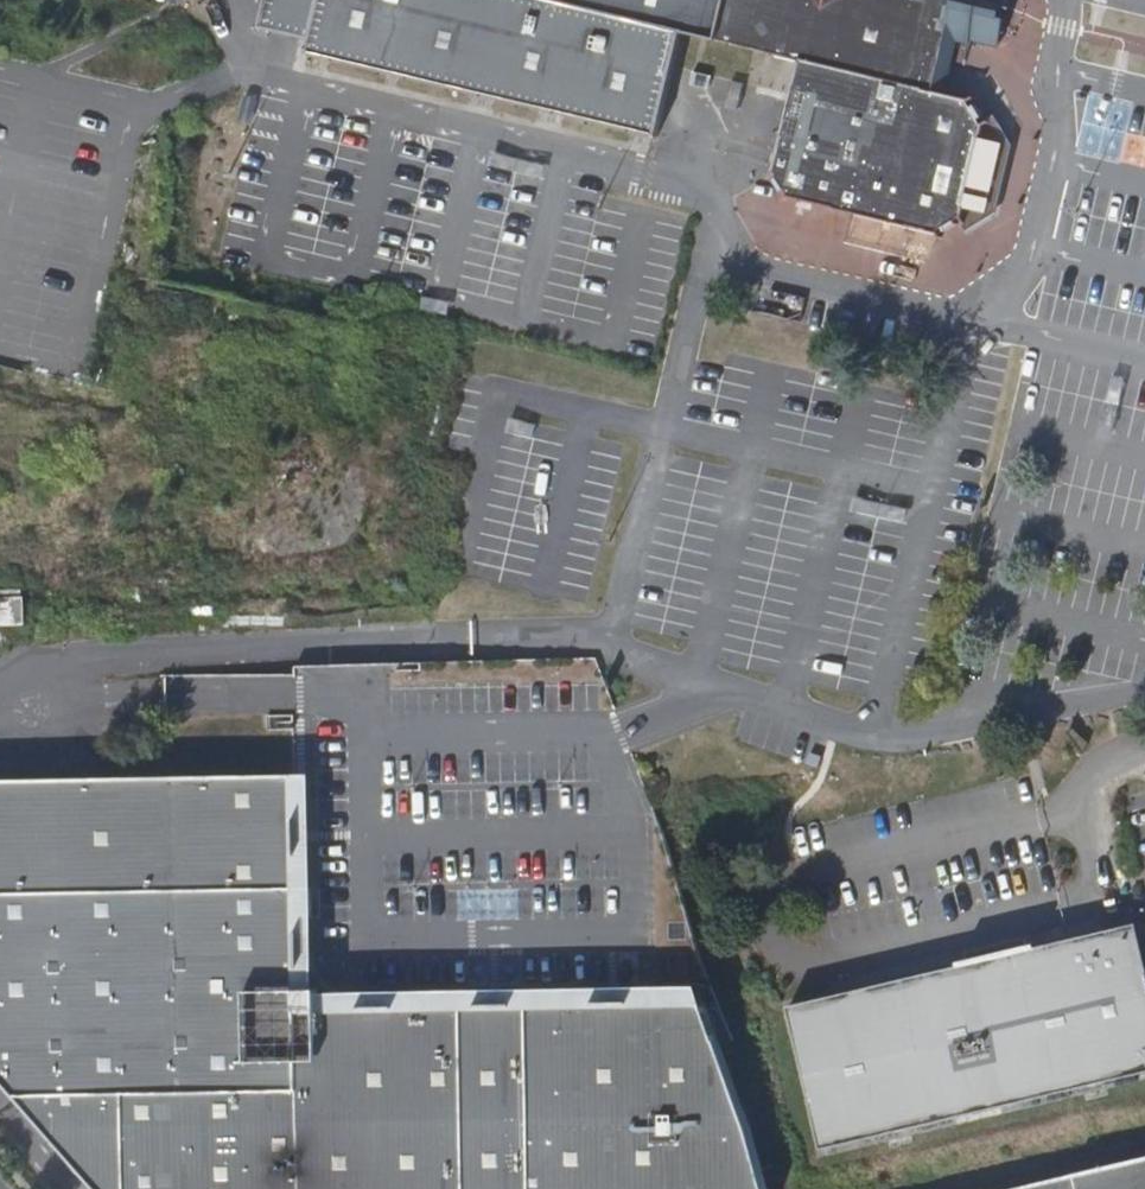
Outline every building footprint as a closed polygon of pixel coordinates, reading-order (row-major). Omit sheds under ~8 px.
[(627,126),(663,135),(689,30),(806,58),(780,161),(799,192),(856,206),(942,227),(954,215),(963,206),(985,123),(980,113),(971,96),(941,89),(956,29),(1001,39),(1005,21),(1013,19),(1017,16),(1020,11),(1020,6),(1018,2),(1015,0),(272,0),(267,22),(267,24),(318,37),(314,50),(370,64),(422,76),(449,83),(627,126)] [(963,206),(954,215),(964,225),(998,206),(1015,139),(996,107),(980,113),(985,123),(963,206)] [(28,589),(29,622),(41,621),(40,598),(38,596),(36,588),(28,589)] [(29,622),(28,589),(15,590),(17,623),(29,622)] [(0,775),(0,1062),(110,1188),(778,1188),(764,1140),(758,1123),(727,1042),(729,1042),(731,1042),(718,1007),(715,1006),(644,1006),(644,1004),(607,1004),(606,1007),(526,1007),(526,1004),(489,1005),(488,1007),(408,1007),(409,1004),(371,1005),(371,1007),(311,1007),(310,965),(313,966),(313,929),(310,928),(309,853),(311,853),(311,815),(309,815),(308,772),(288,772),(0,775)] [(1080,942),(802,1007),(835,1150),(1144,1078),(1144,927),(1080,942)] [(1070,1188),(1144,1188),(1144,1173),(1070,1188)]
